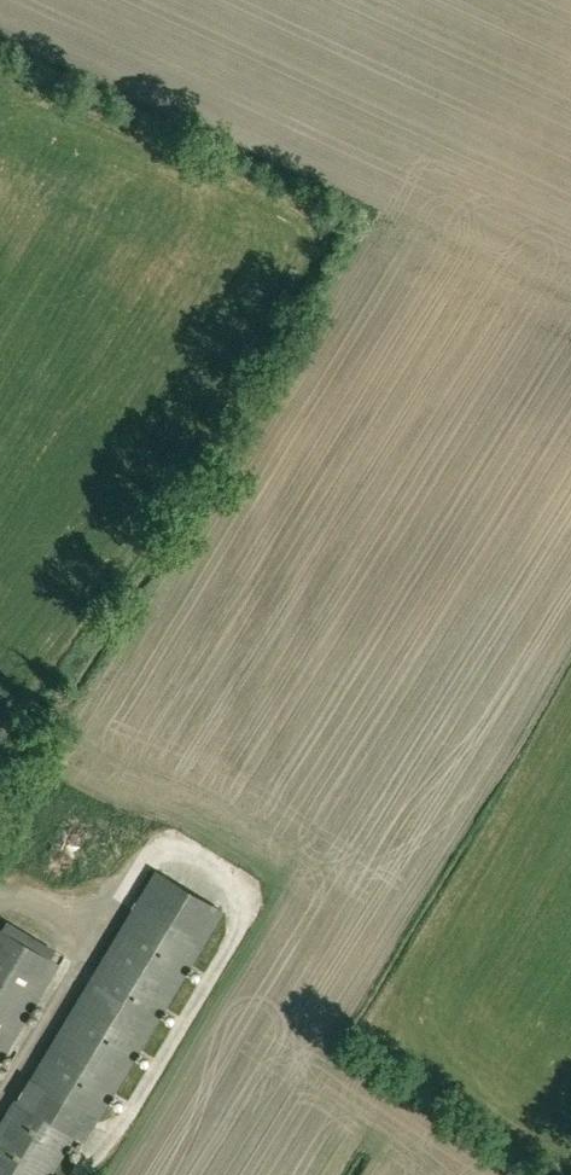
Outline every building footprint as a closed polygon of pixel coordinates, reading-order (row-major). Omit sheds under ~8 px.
[(223,911),(153,870),(153,869),(17,1098),(75,1132),(87,1139),(223,911)] [(59,962),(53,958),(58,949),(9,920),(3,930),(0,928),(0,1060),(59,962)] [(75,1132),(17,1098),(0,1126),(0,1174),(50,1174),(75,1132)]
